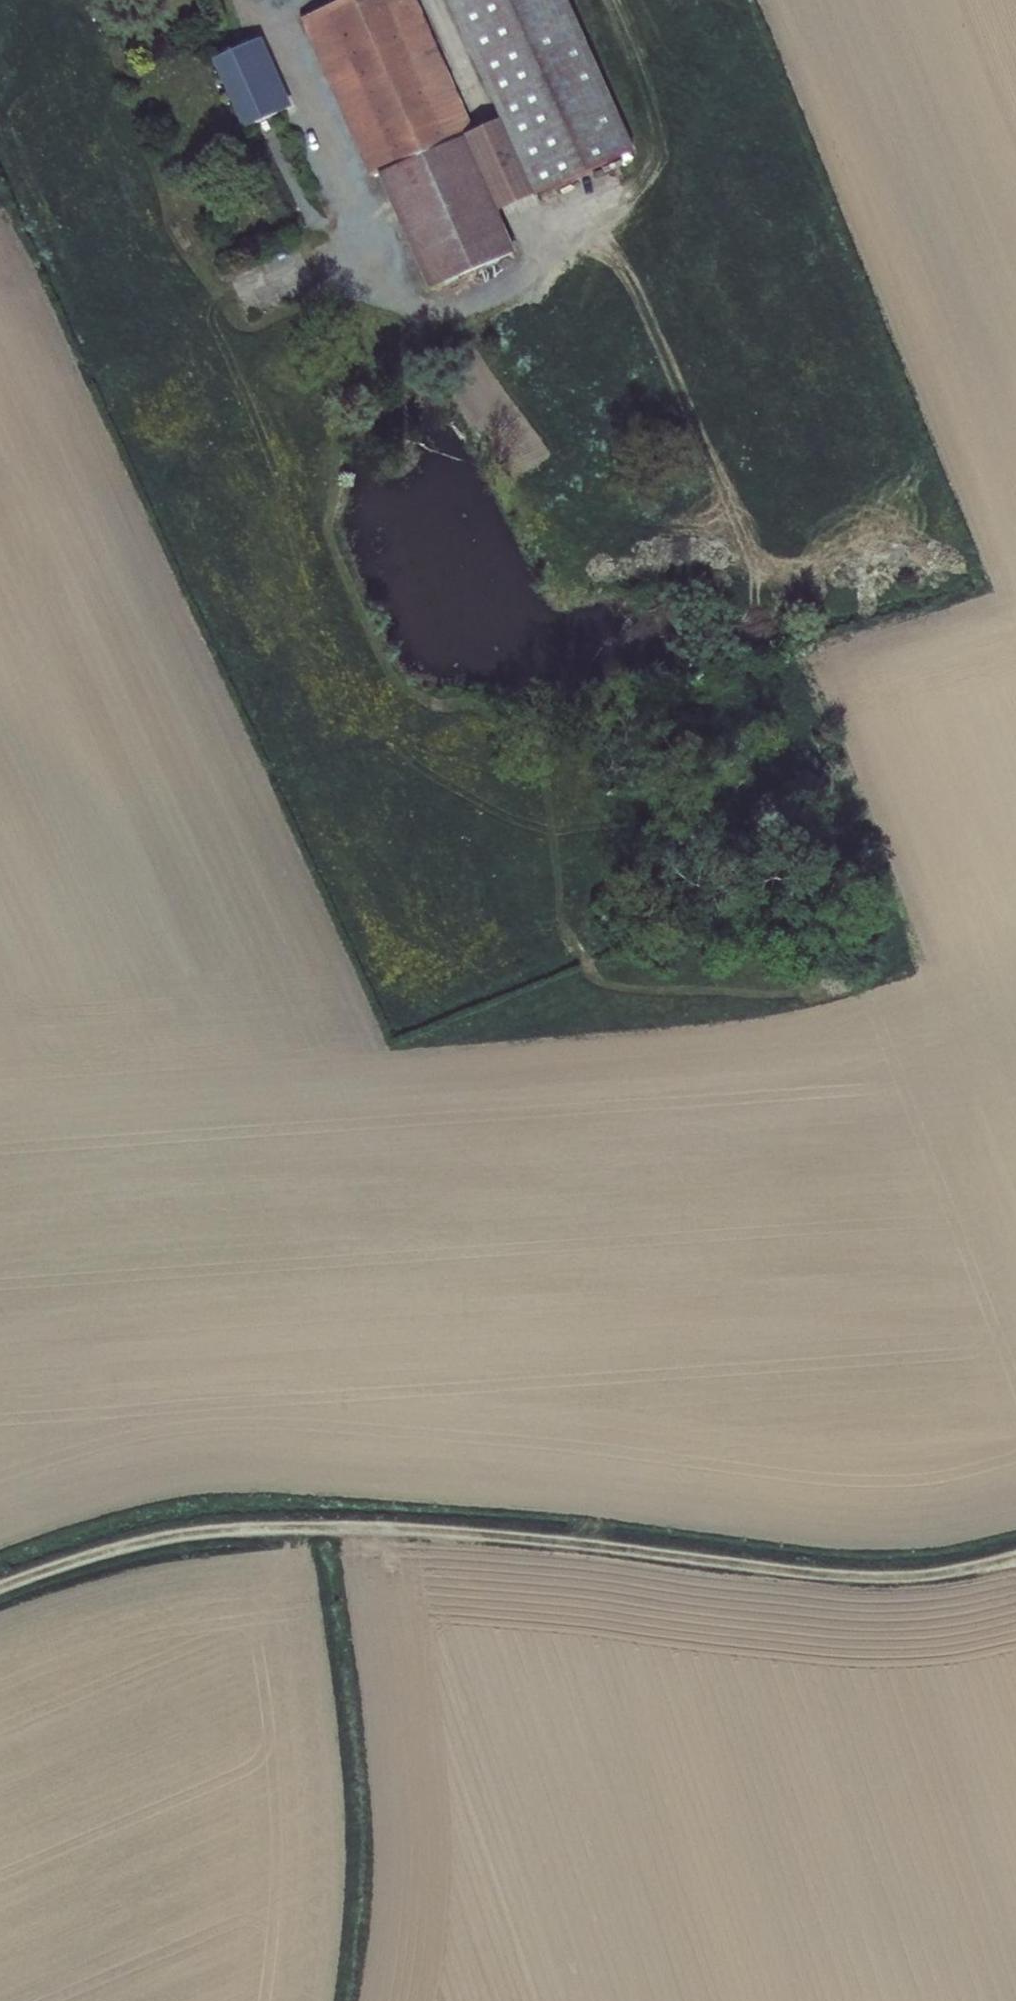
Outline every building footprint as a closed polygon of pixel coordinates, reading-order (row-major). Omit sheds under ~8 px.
[(300,18),(369,176),(377,173),(429,290),(516,252),(498,212),(534,196),(500,120),(474,131),(417,0),(341,0),(300,18)] [(500,120),(534,196),(635,152),(568,0),(447,0),(500,120)] [(263,34),(217,55),(251,128),(296,108),(263,34)]
